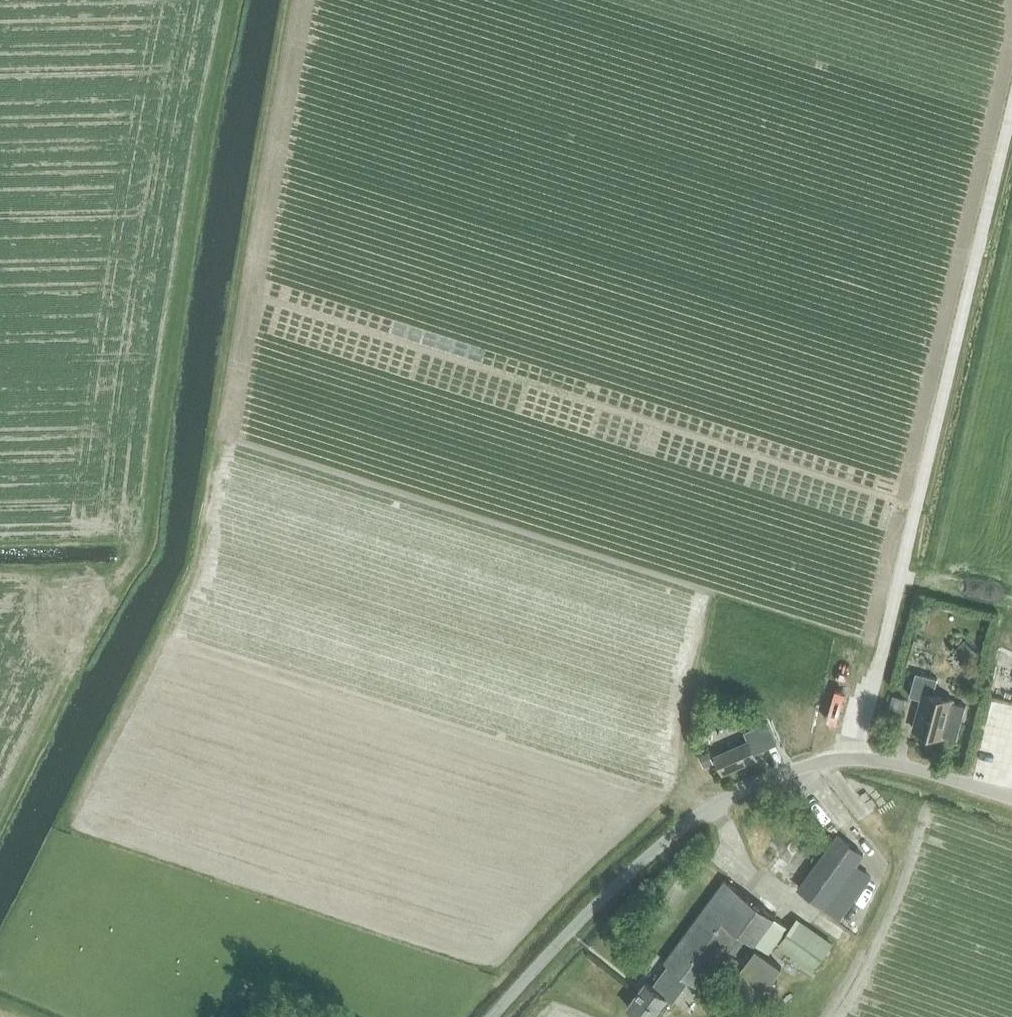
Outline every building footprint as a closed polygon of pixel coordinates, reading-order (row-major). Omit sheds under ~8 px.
[(964,641),(954,650),(966,662),(976,653),(964,641)] [(942,736),(943,734),(956,738),(965,705),(952,701),(952,699),(933,694),(937,678),(915,672),(909,695),(921,698),(913,729),(942,736)] [(892,696),(889,707),(900,710),(904,699),(892,696)] [(749,740),(714,756),(722,774),(757,759),(755,752),(749,740)] [(708,751),(700,755),(705,765),(713,762),(708,751)] [(837,835),(798,887),(840,918),(870,876),(855,865),(863,854),(837,835)] [(629,1006),(638,1013),(644,1016),(653,1016),(667,999),(673,1003),(690,980),(700,987),(721,960),(739,972),(736,976),(727,988),(752,1008),(761,995),(781,967),(757,948),(745,965),(727,952),(741,933),(756,942),(769,951),(788,927),(775,917),(758,905),(725,881),(665,961),(669,964),(669,965),(652,987),(646,982),(629,1006)] [(781,945),(779,948),(812,969),(821,956),(830,943),(799,921),(792,930),(781,945)]
